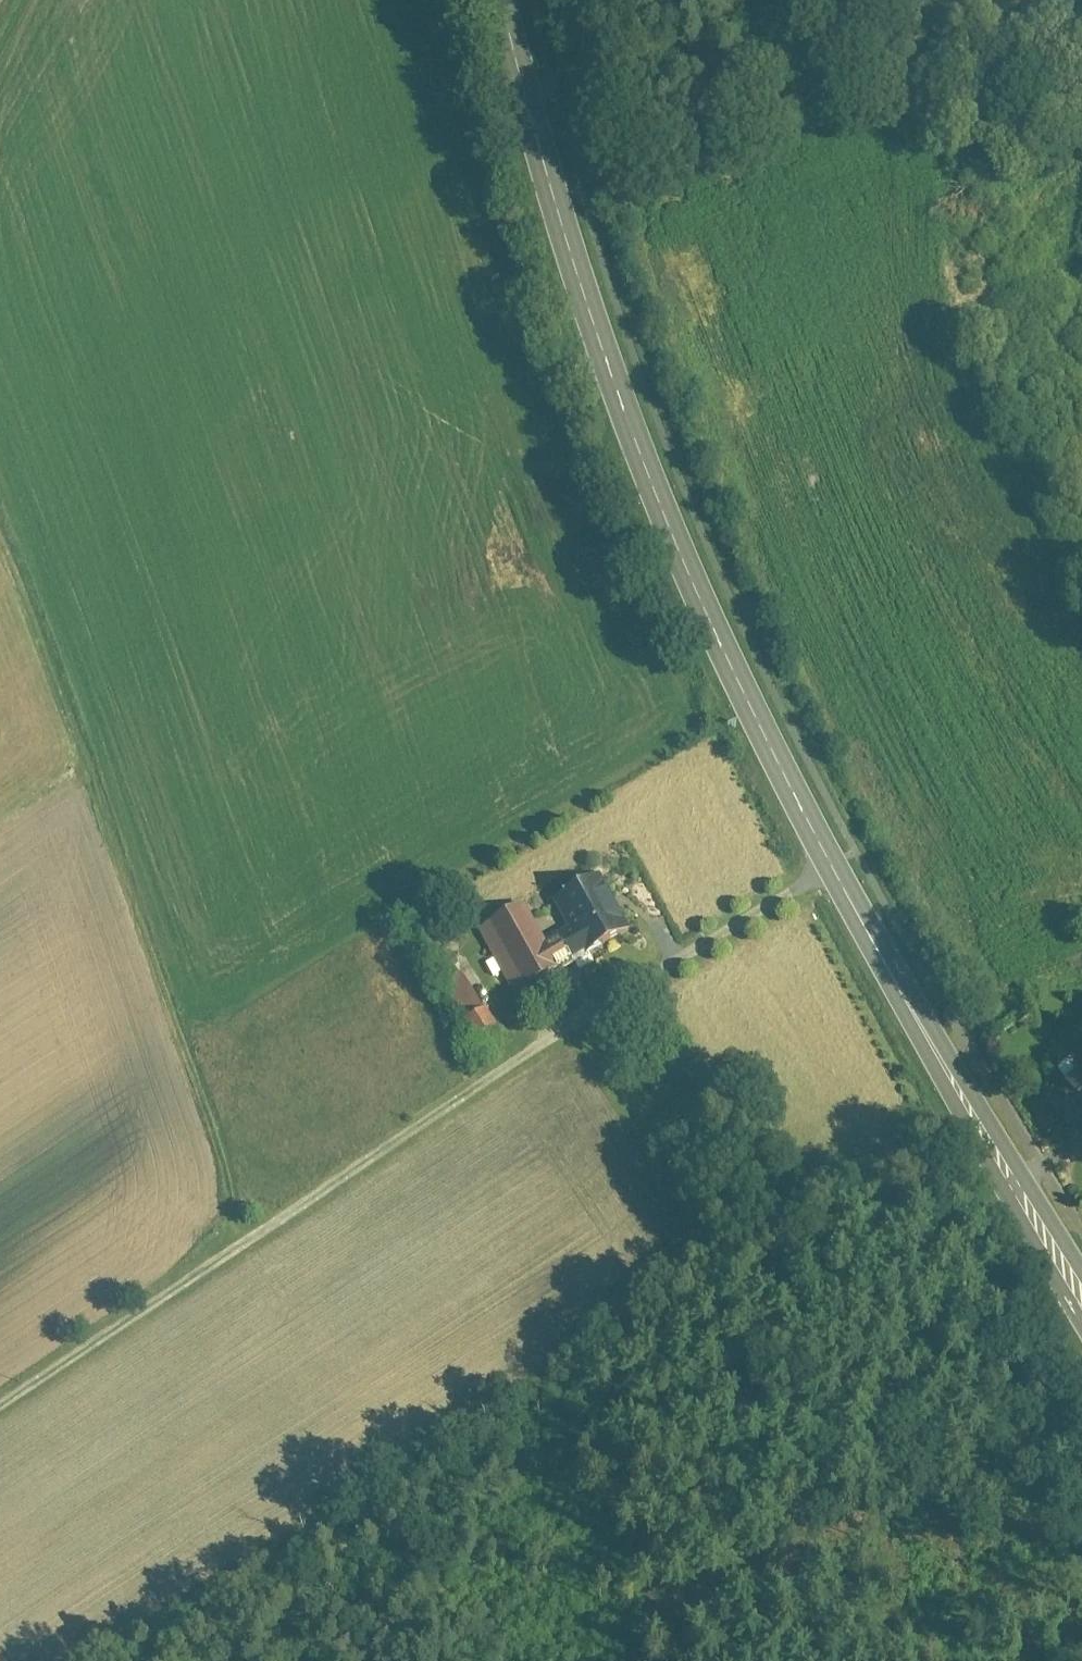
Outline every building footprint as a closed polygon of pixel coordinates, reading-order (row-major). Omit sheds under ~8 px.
[(610,868),(559,899),(596,960),(647,930),(610,868)] [(524,909),(480,934),(516,995),(560,970),(524,909)] [(1077,1127),(1081,1124),(1081,1073),(1053,1094),(1077,1127)]
